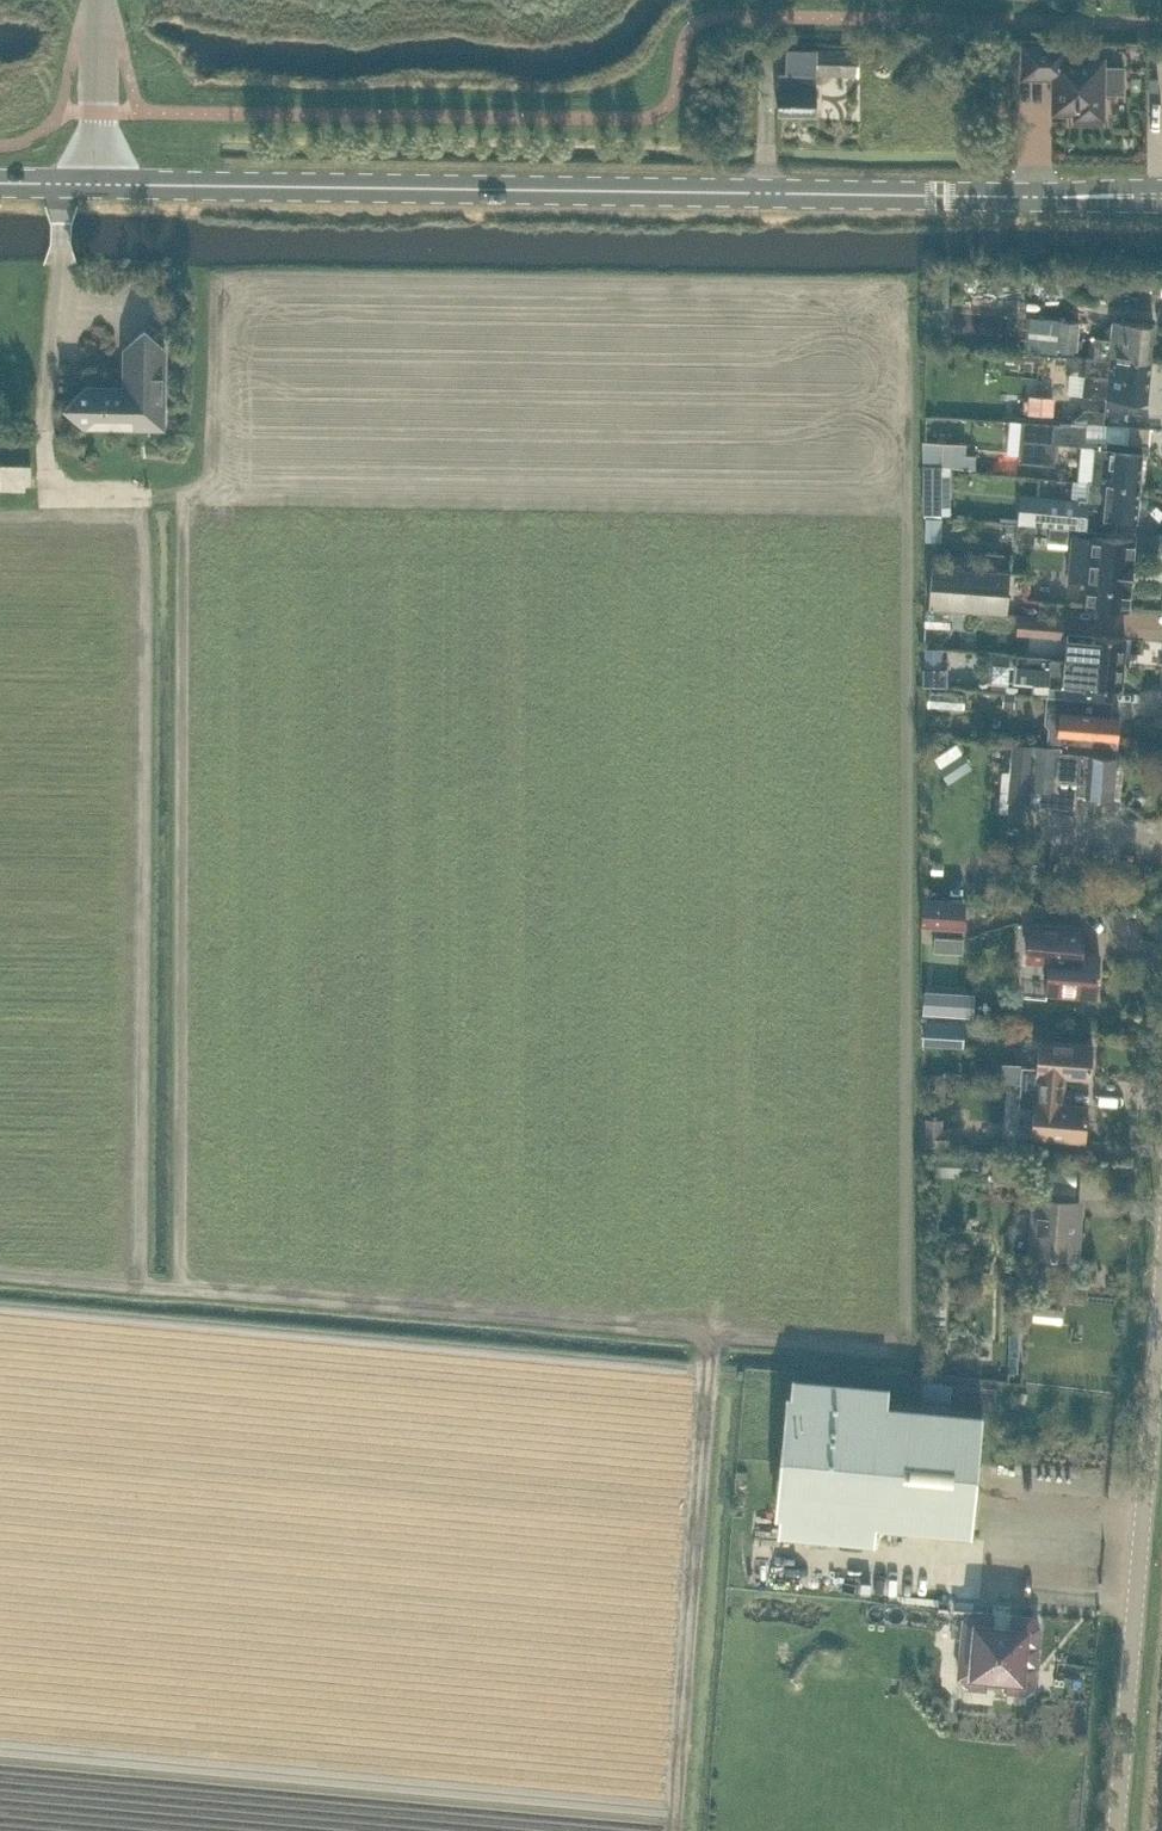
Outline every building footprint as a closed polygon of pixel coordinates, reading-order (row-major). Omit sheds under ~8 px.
[(1066,57),(1066,45),(1023,44),(1023,75),(1054,76),(1053,111),(1075,111),(1075,117),(1103,117),(1104,90),(1123,90),(1123,66),(1104,66),(1104,57),(1066,57)] [(859,77),(860,53),(787,51),(786,75),(779,75),(778,116),(815,117),(817,76),(859,77)] [(1012,314),(1009,347),(1057,351),(1057,344),(1077,345),(1079,319),(1012,314)] [(1094,354),(1150,359),(1154,321),(1114,318),(1112,336),(1096,335),(1094,354)] [(164,425),(165,347),(145,327),(126,346),(135,356),(135,385),(86,384),(66,404),(86,424),(104,406),(135,407),(134,425),(164,425)] [(1086,356),(1083,392),(1102,393),(1114,395),(1147,398),(1150,359),(1094,354),(1094,355),(1087,354),(1086,356)] [(1054,395),(1030,395),(1029,412),(1054,413),(1054,395)] [(1105,421),(1106,409),(1086,407),(1085,420),(1105,421)] [(1011,418),(1009,450),(1020,451),(1019,460),(1054,463),(1056,442),(1081,443),(1082,443),(1079,479),(1081,479),(1100,480),(1139,484),(1142,450),(1142,441),(1107,438),(1087,436),(1088,422),(1060,420),(1060,422),(1022,419),(1011,418)] [(960,443),(924,440),(924,463),(944,464),(975,465),(976,452),(973,452),(960,451),(960,443)] [(924,463),(924,512),(951,512),(951,465),(944,464),(924,463)] [(1074,486),(1073,496),(1079,497),(1079,500),(1089,501),(1088,512),(1100,513),(1107,514),(1128,516),(1136,516),(1139,484),(1100,480),(1081,479),(1079,479),(1078,479),(1077,479),(1077,478),(1075,478),(1074,480),(1074,483),(1074,486)] [(1037,508),(1035,522),(1056,524),(1077,526),(1086,526),(1088,512),(1089,501),(1079,500),(1079,497),(1073,496),(1038,494),(1037,508)] [(1073,533),(1069,579),(1090,580),(1088,604),(1129,607),(1131,585),(1133,559),(1135,537),(1094,534),(1094,535),(1073,533)] [(1161,584),(1161,541),(1146,540),(1144,583),(1161,584)] [(1007,609),(1010,569),(932,563),(929,602),(1007,609)] [(1063,635),(1065,620),(1020,616),(1018,631),(1063,635)] [(1069,631),(1067,656),(1124,661),(1127,637),(1069,631)] [(1018,653),(1016,679),(1033,680),(1032,691),(1054,693),(1054,694),(1082,696),(1083,682),(1122,686),(1124,661),(1067,656),(1066,658),(1018,653)] [(973,696),(974,678),(934,677),(934,695),(973,696)] [(1054,694),(1051,721),(1060,726),(1058,741),(1116,745),(1119,714),(1105,713),(1106,700),(1112,700),(1112,699),(1082,696),(1054,694)] [(940,741),(945,753),(971,743),(965,730),(940,741)] [(1061,746),(1058,746),(1013,742),(1008,799),(1029,801),(1029,802),(1077,806),(1078,791),(1112,794),(1115,756),(1060,752),(1061,746)] [(963,901),(925,898),(923,924),(952,926),(952,917),(962,917),(963,901)] [(1068,949),(1070,924),(1031,921),(1029,947),(1050,949),(1047,990),(1096,994),(1098,971),(1099,971),(1100,966),(1098,966),(1099,961),(1082,960),(1083,950),(1068,949)] [(926,1019),(925,1039),(953,1041),(954,1022),(926,1019)] [(1089,1075),(1092,1041),(1040,1037),(1038,1064),(1022,1063),(1020,1083),(1054,1086),(1055,1073),(1089,1075)] [(1053,1100),(1054,1086),(1020,1083),(1018,1103),(1034,1105),(1032,1132),(1084,1137),(1087,1103),(1053,1100)] [(942,1117),(926,1117),(925,1142),(959,1143),(959,1126),(942,1126),(942,1117)] [(1075,1255),(1080,1198),(1037,1194),(1032,1252),(1075,1255)] [(983,1411),(888,1402),(791,1392),(779,1514),(971,1532),(983,1411)] [(907,1623),(909,1590),(868,1589),(867,1622),(907,1623)] [(992,1625),(993,1610),(973,1609),(964,1616),(958,1675),(966,1684),(986,1686),(987,1672),(1015,1675),(1021,1671),(1024,1633),(1020,1627),(992,1625)]
